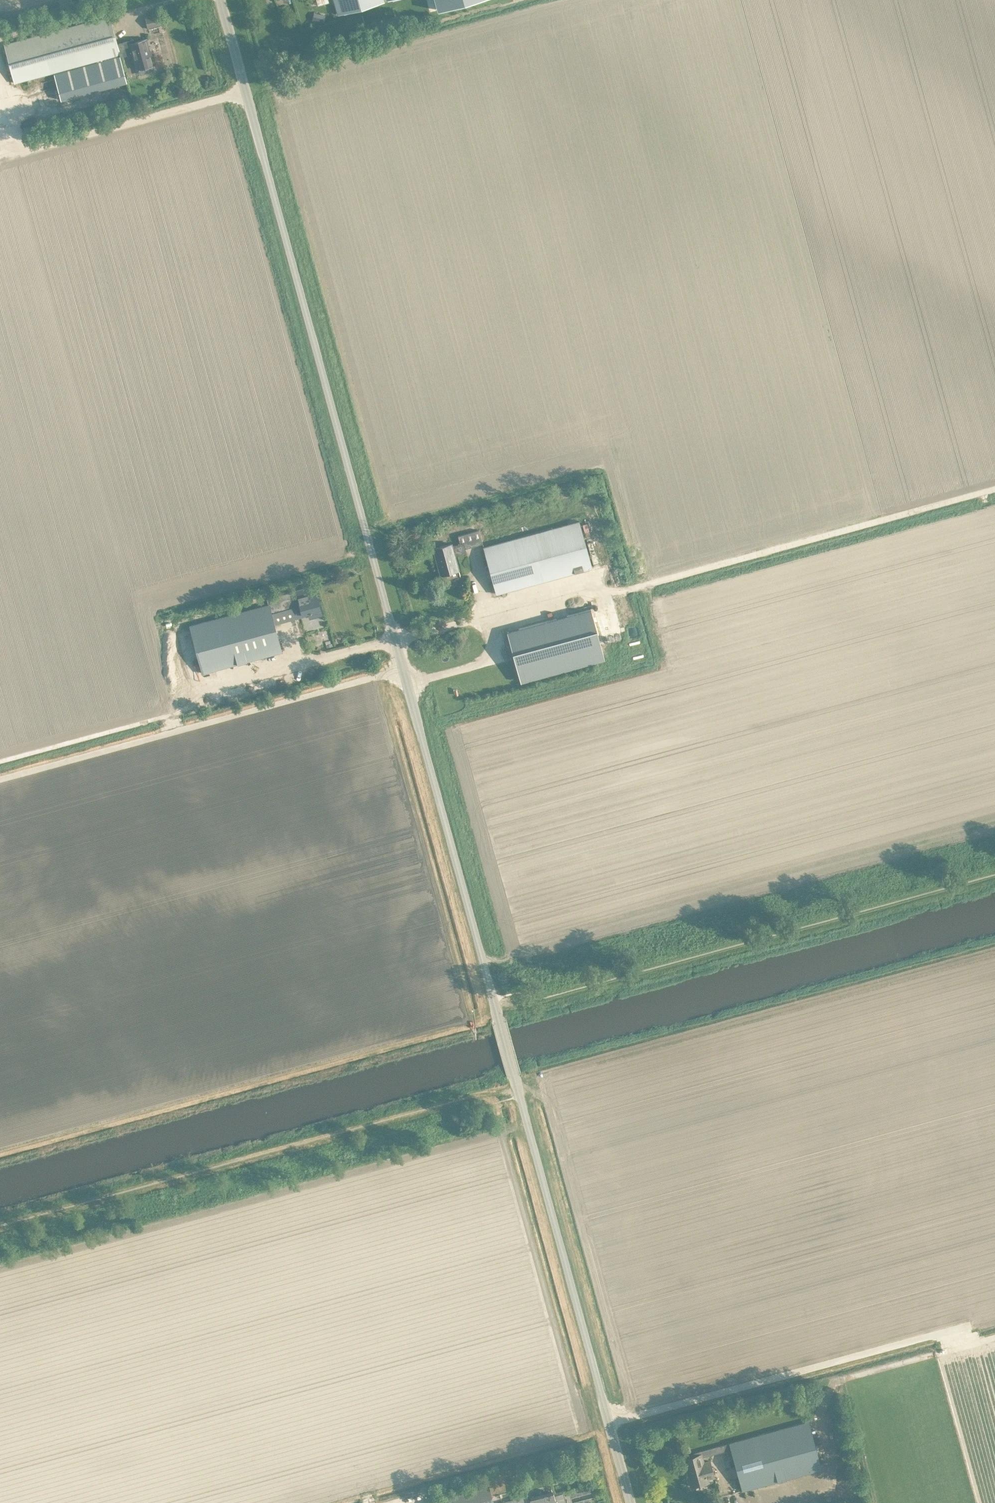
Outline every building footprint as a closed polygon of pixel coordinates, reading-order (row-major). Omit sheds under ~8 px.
[(380,0),(332,0),(335,12),(380,0)] [(146,28),(159,23),(156,12),(142,16),(146,28)] [(117,53),(115,42),(107,14),(2,43),(12,82),(51,71),(117,53)] [(127,39),(115,42),(117,53),(118,55),(130,52),(134,68),(137,67),(138,73),(152,69),(146,46),(147,46),(144,34),(134,37),(135,40),(128,42),(127,39)] [(62,70),(51,73),(58,98),(69,95),(79,93),(108,85),(124,80),(118,55),(117,55),(101,59),(94,61),(79,65),(62,70)] [(41,85),(43,95),(51,94),(50,84),(41,85)] [(494,592),(590,566),(577,519),(481,545),(494,592)] [(461,539),(463,544),(480,539),(476,526),(455,532),(457,540),(461,539)] [(461,539),(457,540),(449,542),(431,547),(438,574),(457,568),(452,552),(464,548),(463,544),(461,539)] [(265,597),(267,602),(269,612),(297,604),(300,613),(306,612),(307,616),(319,613),(312,584),(265,597)] [(267,602),(187,624),(200,671),(279,650),(269,612),(267,602)] [(589,608),(505,631),(518,679),(602,656),(589,608)] [(168,632),(169,641),(176,641),(176,631),(168,632)] [(740,1489),(819,1467),(806,1419),(727,1441),(740,1489)] [(689,1455),(681,1457),(689,1485),(693,1483),(693,1484),(696,1483),(706,1480),(706,1477),(711,1476),(707,1458),(701,1460),(700,1456),(698,1449),(688,1452),(689,1455)] [(528,1497),(529,1502),(564,1502),(560,1491),(552,1493),(551,1490),(528,1497)]
